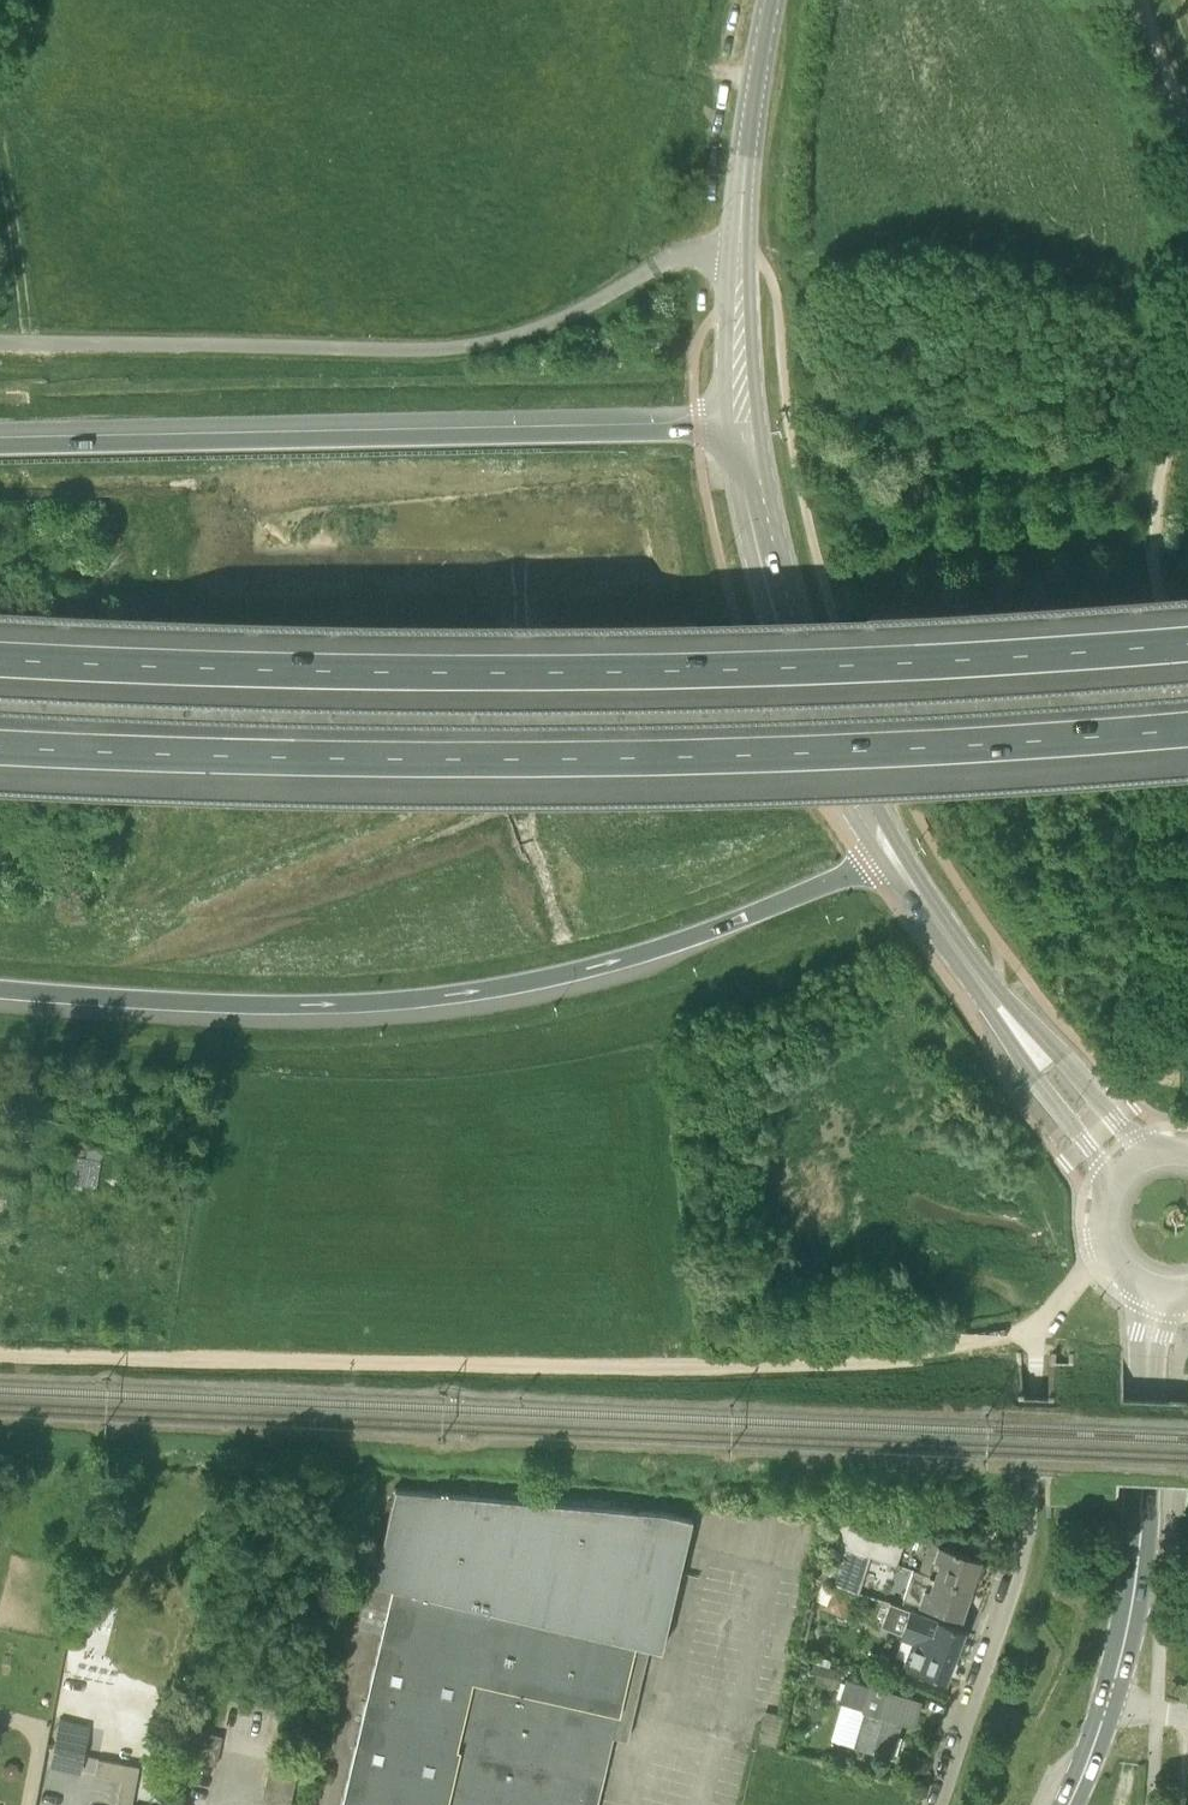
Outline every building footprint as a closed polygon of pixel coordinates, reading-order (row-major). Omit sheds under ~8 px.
[(91,1143),(91,1154),(70,1153),(69,1180),(102,1182),(104,1144),(91,1143)] [(604,1708),(619,1712),(635,1642),(661,1648),(692,1516),(667,1509),(391,1486),(370,1582),(389,1588),(342,1804),(581,1804),(604,1708)] [(832,1543),(867,1555),(867,1553),(897,1563),(914,1511),(838,1506),(830,1541),(832,1542),(832,1543)] [(929,1541),(918,1572),(970,1589),(980,1558),(929,1541)] [(830,1582),(830,1581),(855,1590),(867,1555),(832,1543),(822,1579),(830,1582)] [(970,1589),(918,1572),(911,1569),(903,1598),(961,1618),(970,1589)] [(855,1590),(830,1581),(830,1582),(821,1608),(845,1616),(854,1592),(855,1592),(855,1590)] [(909,1665),(945,1678),(963,1629),(889,1602),(881,1625),(918,1639),(909,1665)] [(70,1616),(65,1637),(86,1642),(91,1620),(70,1616)] [(808,1680),(831,1687),(836,1669),(813,1662),(808,1680)] [(852,1743),(890,1754),(897,1731),(893,1730),(896,1717),(913,1722),(919,1699),(868,1684),(868,1685),(846,1678),(839,1701),(861,1707),(861,1709),(862,1709),(852,1743)] [(776,1744),(783,1715),(765,1710),(757,1739),(776,1744)] [(80,1773),(90,1726),(60,1720),(50,1767),(80,1773)] [(222,1735),(193,1730),(187,1760),(216,1765),(222,1735)] [(301,1752),(273,1746),(261,1804),(291,1804),(301,1752)] [(139,1765),(98,1757),(95,1774),(121,1779),(116,1804),(132,1804),(139,1765)]
